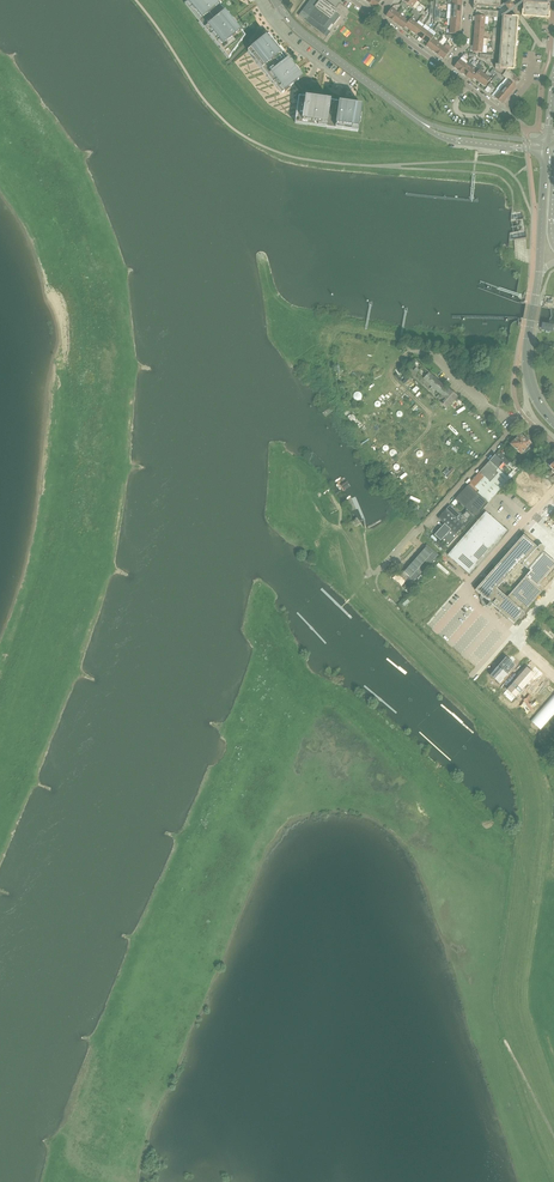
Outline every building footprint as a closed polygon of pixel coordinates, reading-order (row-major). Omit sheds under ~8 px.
[(186,4),(229,59),(233,63),(266,106),(294,123),(303,124),(358,132),(362,106),(343,103),(317,99),(299,96),(297,94),(303,89),(297,82),(303,77),(296,69),(280,49),(269,34),(252,47),(216,0),(183,0),(186,4)] [(298,15),(305,21),(307,22),(323,35),(327,30),(327,29),(338,15),(335,13),(334,12),(336,10),(335,9),(323,1),(322,2),(319,0),(310,0),(303,9),(301,11),(298,15)] [(381,1),(380,0),(372,0),(369,4),(375,8),(381,1)] [(499,17),(508,10),(514,7),(513,6),(516,4),(514,0),(513,0),(510,2),(510,1),(505,5),(498,11),(476,9),(476,16),(485,16),(498,18),(499,17)] [(549,16),(550,4),(523,2),(522,16),(527,16),(528,14),(535,15),(535,17),(545,17),(545,16),(549,16)] [(392,8),(386,16),(392,20),(398,13),(392,8)] [(392,20),(398,25),(403,17),(398,13),(392,20)] [(517,17),(513,17),(504,16),(499,68),(506,69),(510,69),(513,70),(514,64),(512,64),(513,57),(514,57),(515,47),(513,47),(514,40),(515,40),(516,30),(515,30),(515,23),(517,23),(517,17)] [(398,25),(403,29),(411,19),(409,21),(403,17),(398,25)] [(403,29),(405,27),(411,31),(417,23),(411,19),(403,29)] [(411,31),(417,35),(422,28),(417,23),(411,31)] [(450,26),(450,33),(459,34),(460,27),(450,26)] [(347,27),(343,32),(349,38),(354,33),(347,27)] [(417,35),(422,40),(428,32),(422,28),(417,35)] [(428,44),(426,46),(434,36),(428,32),(422,40),(428,44)] [(426,46),(432,51),(438,43),(432,39),(434,36),(426,46)] [(432,51),(438,55),(443,47),(438,43),(432,51)] [(473,52),(482,53),(483,45),(473,44),(473,52)] [(444,59),(449,52),(443,47),(438,55),(444,59)] [(486,66),(492,67),(493,55),(480,54),(480,58),(486,63),(486,66)] [(460,60),(454,67),(460,72),(466,64),(460,60)] [(460,72),(466,76),(471,68),(466,64),(460,72)] [(466,76),(471,80),(477,73),(471,68),(466,76)] [(510,71),(510,69),(506,69),(505,71),(502,75),(509,80),(515,86),(521,80),(517,77),(510,71)] [(471,80),(472,80),(473,78),(479,82),(485,75),(479,70),(477,73),(471,80)] [(485,87),(491,79),(485,75),(479,82),(485,87)] [(509,80),(504,86),(511,92),(516,86),(515,86),(509,80)] [(504,86),(499,92),(507,98),(511,92),(504,86)] [(502,103),(507,98),(499,92),(497,89),(492,95),(502,103)] [(446,409),(457,397),(449,389),(448,390),(414,359),(408,366),(410,368),(406,372),(446,409)] [(388,381),(379,390),(389,400),(394,395),(391,393),(395,389),(388,381)] [(461,400),(454,407),(457,410),(464,403),(461,400)] [(514,441),(513,440),(509,443),(511,444),(510,444),(521,454),(524,451),(525,453),(530,448),(528,446),(531,443),(530,443),(530,441),(528,439),(526,439),(520,434),(514,441)] [(499,451),(502,454),(503,453),(506,456),(508,455),(504,451),(506,450),(503,447),(499,451)] [(495,455),(489,461),(498,469),(507,459),(498,451),(495,455)] [(330,459),(323,464),(338,483),(344,479),(330,459)] [(509,479),(506,476),(504,474),(498,469),(489,461),(479,473),(470,483),(479,491),(477,493),(488,502),(509,479)] [(449,479),(458,471),(455,468),(446,476),(449,479)] [(516,472),(518,469),(517,468),(515,470),(514,471),(513,469),(509,473),(506,476),(509,479),(516,472)] [(455,499),(467,510),(474,516),(487,502),(468,485),(455,499)] [(449,505),(446,509),(464,525),(463,525),(464,526),(474,516),(467,510),(461,516),(449,505)] [(438,518),(443,523),(434,534),(447,546),(457,535),(456,534),(463,525),(464,525),(446,509),(438,518)] [(417,514),(422,520),(427,517),(422,511),(417,514)] [(507,530),(505,528),(486,511),(448,555),(469,574),(507,530)] [(536,546),(523,535),(475,590),(481,595),(479,597),(483,607),(487,606),(489,608),(492,604),(500,611),(508,619),(513,623),(514,623),(519,618),(520,617),(524,612),(543,590),(538,585),(553,567),(553,562),(544,553),(543,552),(543,551),(538,547),(537,547),(536,546)] [(427,544),(405,569),(401,573),(412,582),(425,568),(438,554),(427,544)] [(428,570),(438,559),(440,556),(438,554),(425,568),(428,570)] [(405,590),(407,592),(412,586),(410,584),(409,586),(407,584),(404,585),(403,587),(405,589),(405,590)] [(506,657),(490,675),(499,683),(515,665),(506,657)] [(527,666),(507,689),(516,697),(535,674),(527,666)] [(524,701),(520,706),(523,708),(526,704),(528,708),(525,711),(527,713),(530,710),(531,712),(533,710),(532,708),(537,703),(535,701),(531,706),(527,701),(531,696),(529,694),(526,699),(525,698),(523,700),(524,701)] [(553,715),(553,695),(531,721),(541,730),(553,715)]
